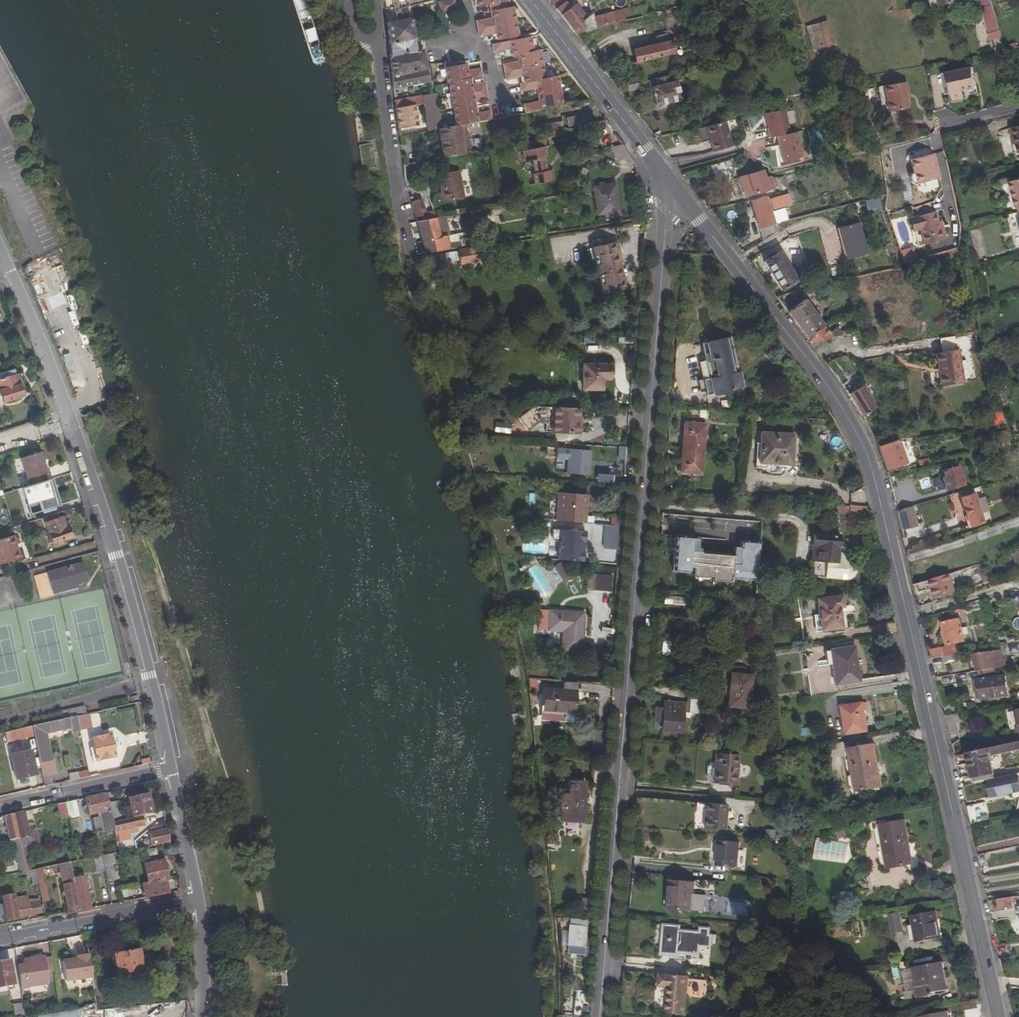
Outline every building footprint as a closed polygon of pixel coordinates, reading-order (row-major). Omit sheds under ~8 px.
[(394,10),(438,0),(392,0),(394,10)] [(438,2),(440,10),(440,14),(455,11),(453,0),(450,0),(438,2)] [(498,39),(519,34),(513,4),(506,6),(505,0),(476,0),(478,6),(491,3),(494,17),(477,20),(480,35),(497,31),(498,39)] [(556,9),(564,20),(575,33),(625,20),(624,17),(630,16),(628,8),(593,18),(592,13),(587,18),(575,4),(570,8),(565,2),(556,9)] [(986,5),(990,15),(992,21),(997,20),(997,19),(993,3),(986,5)] [(909,19),(915,18),(913,8),(907,9),(909,19)] [(387,23),(389,44),(415,39),(411,18),(387,23)] [(834,45),(827,21),(811,25),(817,49),(834,45)] [(656,36),(658,44),(673,41),(671,33),(656,36)] [(534,50),(531,35),(493,43),(495,51),(512,47),(513,55),(520,54),(521,60),(504,64),(508,78),(524,75),(526,82),(522,83),(523,90),(540,87),(543,100),(526,104),(528,113),(564,106),(558,76),(547,78),(541,49),(534,50)] [(416,49),(415,39),(389,44),(390,54),(416,49)] [(681,46),(674,47),(673,41),(658,44),(633,50),(636,63),(683,52),(681,46)] [(393,89),(430,82),(423,49),(416,50),(416,49),(390,54),(393,89)] [(458,126),(466,125),(493,120),(492,112),(478,114),(476,101),(489,99),(486,84),(473,86),(472,80),(484,78),(482,70),(469,73),(467,66),(459,68),(458,64),(445,64),(448,83),(450,82),(458,126)] [(625,66),(612,69),(614,77),(627,74),(625,66)] [(972,67),(947,72),(953,99),(963,97),(962,88),(976,86),(972,67)] [(682,101),(678,84),(685,82),(689,81),(688,76),(671,80),(669,76),(643,82),(644,88),(652,86),(657,106),(682,101)] [(907,99),(909,98),(906,82),(878,87),(883,113),(909,108),(907,99)] [(439,130),(441,129),(435,94),(395,101),(398,128),(418,124),(415,105),(423,104),(428,132),(439,130)] [(777,136),(789,134),(784,109),(764,114),(769,138),(777,136)] [(589,121),(587,115),(567,119),(568,126),(589,121)] [(564,135),(563,129),(562,122),(549,125),(552,137),(564,135)] [(726,122),(706,127),(714,151),(732,145),(726,122)] [(463,154),(471,152),(466,125),(458,126),(441,129),(439,130),(444,158),(463,154)] [(789,134),(777,136),(779,146),(780,146),(781,151),(780,151),(782,162),(802,158),(797,132),(789,134)] [(619,161),(629,154),(623,145),(611,147),(619,161)] [(547,156),(545,147),(523,151),(525,161),(533,160),(536,174),(534,175),(535,184),(552,181),(550,171),(548,171),(545,157),(547,156)] [(569,165),(582,162),(581,154),(567,157),(569,165)] [(939,178),(933,155),(911,160),(914,173),(911,174),(910,177),(911,182),(914,184),(939,178)] [(459,171),(439,175),(443,202),(464,197),(459,171)] [(755,194),(774,188),(771,177),(766,178),(763,171),(749,175),(755,194)] [(746,197),(755,194),(749,175),(740,178),(746,197)] [(771,177),(774,188),(780,186),(778,177),(771,177)] [(1011,181),(1016,206),(1018,206),(1018,179),(1011,181)] [(600,187),(595,188),(599,214),(619,211),(615,184),(600,187)] [(770,199),(773,210),(792,204),(789,194),(770,199)] [(769,197),(757,199),(751,200),(764,241),(778,232),(776,223),(787,220),(784,209),(773,212),(773,210),(770,199),(769,197)] [(866,199),(867,209),(881,207),(879,197),(866,199)] [(417,222),(427,220),(421,199),(411,202),(417,222)] [(932,213),(910,217),(913,229),(919,227),(922,244),(939,241),(941,237),(939,230),(936,229),(932,213)] [(427,220),(417,222),(426,253),(450,250),(447,238),(449,236),(445,217),(427,220)] [(848,260),(868,254),(859,223),(840,228),(848,260)] [(479,237),(464,240),(465,247),(480,245),(479,237)] [(626,285),(618,251),(619,251),(617,243),(592,248),(602,291),(626,285)] [(458,251),(461,264),(483,260),(481,247),(458,251)] [(914,247),(901,251),(905,263),(917,259),(914,247)] [(780,253),(765,262),(782,290),(797,280),(780,253)] [(805,289),(812,288),(807,279),(803,282),(804,284),(801,286),(803,290),(805,289)] [(626,285),(602,291),(603,295),(626,289),(626,285)] [(777,298),(797,324),(815,312),(800,291),(777,298)] [(797,324),(808,338),(825,326),(815,312),(797,324)] [(830,333),(825,326),(808,338),(811,343),(832,338),(833,338),(836,336),(839,336),(835,330),(830,333)] [(843,331),(840,327),(835,330),(839,336),(847,334),(846,331),(843,331)] [(737,372),(729,339),(703,344),(711,379),(705,380),(708,395),(747,387),(743,371),(737,372)] [(936,354),(940,373),(942,373),(945,385),(965,381),(959,350),(936,354)] [(603,380),(611,380),(611,365),(583,364),(583,390),(603,390),(603,380)] [(0,379),(0,394),(3,402),(22,396),(14,369),(4,372),(6,377),(0,379)] [(878,408),(864,386),(849,394),(864,416),(878,408)] [(580,408),(533,406),(518,418),(528,431),(538,423),(546,424),(552,424),(552,433),(579,435),(580,408)] [(995,418),(998,425),(1006,424),(1003,416),(995,418)] [(494,431),(510,432),(511,422),(494,421),(494,431)] [(703,449),(705,424),(684,423),(682,447),(703,449)] [(1000,432),(1004,446),(1010,445),(1007,430),(1000,432)] [(794,434),(761,432),(760,463),(792,465),(794,434)] [(893,441),(890,434),(884,436),(885,439),(887,443),(893,441)] [(887,443),(885,439),(880,440),(879,438),(875,439),(878,446),(887,443)] [(887,469),(907,463),(898,440),(893,441),(887,443),(878,446),(887,469)] [(682,447),(680,472),(701,474),(703,449),(682,447)] [(568,458),(567,474),(589,475),(591,451),(569,449),(568,458)] [(31,485),(47,480),(45,473),(47,472),(41,452),(20,458),(26,478),(28,478),(31,485)] [(943,476),(947,490),(965,485),(960,466),(944,470),(945,475),(943,476)] [(598,474),(598,483),(613,484),(613,475),(598,474)] [(57,506),(50,479),(47,480),(31,485),(21,488),(24,499),(28,497),(30,504),(37,502),(40,511),(57,506)] [(60,505),(52,479),(50,479),(57,506),(60,505)] [(588,495),(558,492),(556,520),(586,523),(586,516),(588,495)] [(971,526),(984,522),(975,494),(961,498),(964,507),(971,526)] [(917,527),(912,506),(907,508),(906,508),(903,509),(900,511),(898,513),(902,531),(917,527)] [(55,516),(50,517),(51,520),(46,522),(52,542),(71,536),(66,516),(56,519),(55,516)] [(586,523),(594,524),(595,516),(586,516),(586,523)] [(621,526),(622,518),(612,517),(612,525),(621,526)] [(559,559),(583,561),(584,552),(581,551),(582,541),(585,542),(586,531),(553,528),(552,537),(555,541),(560,542),(559,559)] [(814,533),(811,577),(825,578),(827,562),(838,563),(839,553),(840,536),(814,533)] [(731,578),(757,580),(760,546),(740,544),(740,549),(739,559),(740,559),(739,565),(733,565),(733,555),(699,552),(690,551),(691,538),(691,537),(675,535),(672,570),(688,572),(688,567),(694,567),(693,576),(712,578),(712,582),(731,584),(731,578)] [(12,536),(0,540),(0,565),(21,558),(12,536)] [(690,551),(699,552),(700,549),(697,549),(698,539),(691,538),(690,551)] [(849,553),(839,553),(838,563),(827,562),(825,578),(847,580),(851,579),(855,576),(856,573),(857,568),(856,563),(854,559),(852,557),(849,557),(849,553)] [(47,572),(52,590),(77,582),(88,579),(83,562),(47,572)] [(563,581),(571,576),(561,562),(553,567),(563,581)] [(157,570),(148,572),(151,584),(160,582),(157,570)] [(611,592),(612,576),(596,574),(595,590),(611,592)] [(956,591),(954,585),(951,574),(915,585),(917,593),(934,589),(937,597),(956,591)] [(78,586),(77,582),(52,590),(53,593),(78,586)] [(684,606),(685,598),(664,595),(663,602),(684,606)] [(842,627),(840,607),(843,607),(842,596),(817,599),(821,630),(842,627)] [(584,613),(539,609),(538,629),(563,631),(562,649),(582,651),(584,613)] [(943,623),(948,646),(930,650),(932,659),(958,654),(956,644),(965,641),(960,619),(943,623)] [(855,646),(830,650),(835,685),(860,681),(855,646)] [(1008,667),(1007,659),(1002,659),(1000,650),(974,654),(977,672),(978,672),(997,669),(1008,667)] [(942,657),(943,664),(956,661),(955,655),(942,657)] [(997,669),(978,672),(982,699),(1008,696),(1005,676),(998,677),(997,669)] [(749,709),(752,676),(731,673),(728,706),(749,709)] [(576,683),(564,683),(564,691),(576,691),(576,683)] [(574,711),(576,691),(564,691),(546,689),(545,709),(564,711),(574,711)] [(685,703),(664,702),(662,731),(682,732),(685,703)] [(842,706),(847,735),(868,731),(863,703),(842,706)] [(945,713),(958,710),(957,704),(944,707),(945,713)] [(73,717),(86,715),(84,707),(60,712),(62,720),(73,717)] [(564,711),(545,709),(544,719),(563,721),(564,711)] [(86,715),(73,717),(76,731),(91,728),(89,715),(88,714),(86,715)] [(95,714),(89,715),(91,728),(98,727),(99,725),(97,715),(95,714)] [(946,717),(950,733),(959,732),(957,723),(963,722),(961,714),(946,717)] [(69,732),(76,731),(73,717),(62,720),(31,727),(34,736),(42,775),(56,772),(54,760),(50,760),(45,733),(69,729),(69,732)] [(4,733),(6,742),(34,736),(31,727),(4,733)] [(110,735),(88,740),(90,752),(88,753),(89,760),(92,760),(92,763),(115,757),(110,735)] [(994,773),(990,756),(993,755),(993,756),(1018,750),(1018,742),(955,756),(958,766),(970,764),(973,777),(994,773)] [(849,749),(857,791),(882,787),(875,745),(849,749)] [(30,751),(11,755),(16,779),(36,774),(30,751)] [(709,779),(713,780),(719,781),(719,783),(737,785),(739,756),(715,754),(714,763),(711,763),(707,766),(706,776),(709,779)] [(86,770),(68,773),(69,781),(87,777),(86,770)] [(973,777),(974,783),(995,778),(994,773),(973,777)] [(1010,776),(987,781),(991,798),(1012,793),(1018,791),(1018,776),(1018,773),(1010,775),(1010,776)] [(586,782),(570,781),(569,795),(562,794),(560,820),(584,822),(586,782)] [(88,798),(90,806),(91,809),(92,816),(103,814),(107,831),(115,829),(113,823),(109,803),(107,794),(88,798)] [(146,796),(130,799),(134,819),(142,817),(150,815),(146,796)] [(71,820),(81,818),(76,800),(67,802),(71,818),(71,820)] [(113,823),(123,821),(118,801),(109,803),(113,823)] [(63,820),(71,818),(67,802),(60,804),(63,820)] [(705,803),(703,828),(725,830),(727,805),(705,803)] [(15,814),(21,841),(40,837),(36,821),(27,823),(25,812),(15,814)] [(21,842),(21,841),(15,814),(5,816),(11,840),(12,840),(13,844),(21,842)] [(134,819),(123,821),(113,823),(115,829),(115,832),(120,831),(121,833),(119,833),(121,842),(131,840),(130,835),(136,834),(135,829),(144,827),(142,817),(134,819)] [(84,832),(81,818),(71,820),(75,834),(84,832)] [(905,820),(880,825),(884,851),(881,852),(884,869),(913,863),(905,820)] [(884,851),(880,825),(876,826),(881,852),(884,851)] [(149,836),(151,846),(170,843),(168,832),(149,836)] [(740,842),(719,840),(717,865),(737,867),(740,842)] [(816,840),(814,860),(845,863),(847,843),(816,840)] [(105,870),(112,869),(109,855),(102,856),(105,870)] [(97,872),(105,870),(102,856),(94,858),(97,872)] [(165,880),(167,880),(164,861),(144,865),(148,883),(165,880)] [(79,911),(72,877),(69,863),(59,865),(68,913),(79,911)] [(41,868),(35,870),(37,875),(42,901),(47,900),(41,868)] [(115,869),(112,869),(105,870),(108,884),(117,883),(115,869)] [(82,875),(72,877),(79,911),(89,909),(82,875)] [(153,896),(167,894),(165,880),(148,883),(143,884),(145,898),(153,896)] [(670,898),(669,909),(692,911),(694,883),(671,881),(670,898)] [(7,919),(40,912),(37,898),(28,900),(26,892),(3,897),(4,904),(6,915),(7,919)] [(1013,904),(1018,903),(1018,901),(1018,896),(997,899),(999,910),(1013,907),(1013,904)] [(580,915),(592,916),(593,900),(581,899),(580,915)] [(744,913),(744,903),(724,902),(723,912),(744,913)] [(912,915),(917,942),(940,938),(935,911),(912,915)] [(889,913),(891,933),(904,932),(902,912),(889,913)] [(710,935),(710,929),(701,928),(700,932),(681,930),(681,926),(664,925),(661,954),(678,956),(678,952),(699,954),(700,946),(711,947),(711,943),(715,943),(716,936),(710,935)] [(570,926),(568,946),(585,948),(586,927),(570,926)] [(126,974),(150,969),(146,949),(122,953),(126,974)] [(79,960),(73,961),(63,963),(66,981),(94,976),(90,954),(78,956),(78,957),(79,960)] [(24,965),(18,966),(22,990),(29,989),(29,986),(49,983),(47,973),(45,958),(45,956),(24,960),(24,965)] [(45,958),(47,973),(54,972),(51,957),(45,958)] [(0,962),(0,985),(14,983),(10,961),(0,962)] [(934,995),(934,992),(948,990),(942,961),(913,967),(917,987),(919,987),(921,998),(934,995)] [(894,981),(900,980),(898,967),(892,968),(894,981)] [(901,969),(903,980),(904,979),(906,990),(915,988),(912,967),(901,969)] [(685,1015),(687,994),(708,996),(709,981),(689,979),(689,976),(660,973),(659,987),(669,988),(666,1013),(685,1015)] [(591,992),(576,991),(574,1016),(581,1016),(589,1016),(591,992)] [(24,1002),(15,1003),(17,1016),(26,1016),(24,1002)] [(80,1009),(61,1012),(37,1015),(37,1016),(81,1016),(80,1009)]
